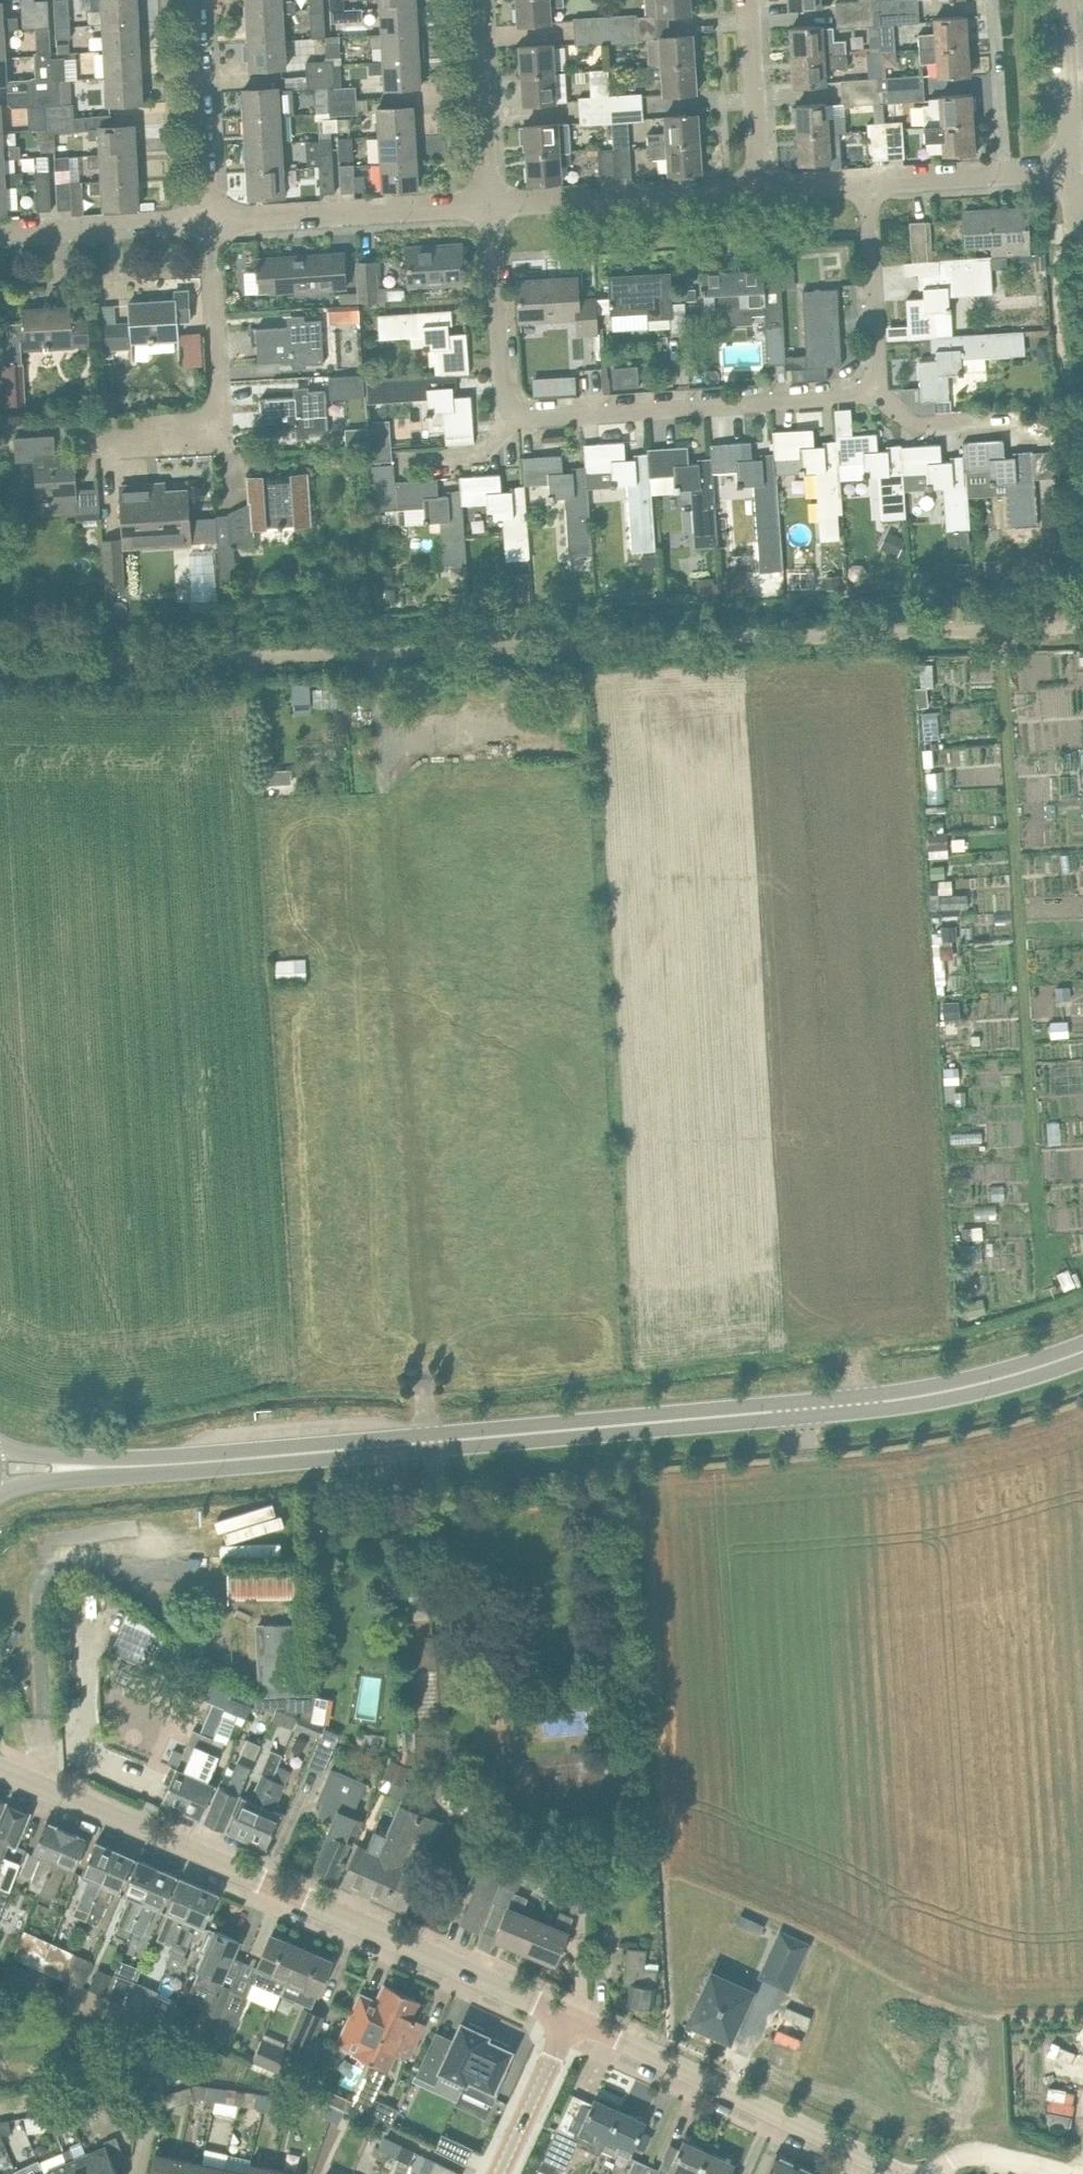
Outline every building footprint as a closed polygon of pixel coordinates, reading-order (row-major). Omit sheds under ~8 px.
[(21,22),(21,0),(4,0),(5,22),(21,22)] [(50,27),(49,0),(38,0),(34,0),(36,28),(50,27)] [(70,25),(68,0),(55,0),(57,26),(70,25)] [(138,22),(137,0),(90,0),(91,9),(101,8),(102,24),(138,22)] [(283,13),(282,0),(246,0),(247,15),(283,13)] [(310,11),(324,11),(324,0),(309,0),(310,11)] [(345,9),(344,0),(330,0),(331,10),(345,9)] [(518,25),(551,22),(550,6),(564,5),(564,0),(516,0),(518,25)] [(691,0),(646,0),(647,16),(692,13),(691,0)] [(790,9),(820,7),(820,0),(789,0),(790,9)] [(874,12),(874,0),(867,0),(837,2),(838,14),(874,12)] [(919,9),(919,0),(882,0),(883,11),(919,9)] [(416,4),(381,7),(382,34),(383,35),(417,32),(416,4)] [(362,8),(345,9),(331,10),(332,22),(363,20),(362,8)] [(920,22),(919,9),(883,11),(884,24),(920,22)] [(875,24),(874,12),(838,14),(839,26),(875,24)] [(283,13),(247,15),(249,42),(284,40),(283,13)] [(606,29),(638,27),(637,13),(605,16),(606,29)] [(935,17),(936,33),(920,34),(920,47),(967,44),(965,15),(935,17)] [(606,29),(605,16),(574,18),(575,31),(606,29)] [(326,37),(325,18),(311,19),(312,38),(326,37)] [(140,48),(138,22),(102,24),(104,50),(140,48)] [(70,25),(57,26),(57,38),(71,37),(70,25)] [(834,27),(822,28),(821,25),(791,27),(793,56),(847,52),(846,41),(835,41),(834,27)] [(50,27),(36,28),(37,40),(36,41),(37,53),(51,52),(50,27)] [(638,27),(606,29),(607,43),(639,41),(638,27)] [(607,43),(606,29),(575,31),(575,45),(607,43)] [(383,35),(382,34),(369,35),(370,48),(383,47),(384,61),(419,59),(419,57),(423,57),(422,43),(418,43),(417,32),(383,35)] [(661,65),(695,62),(693,34),(660,36),(661,65)] [(326,37),(326,44),(327,57),(341,56),(339,36),(326,37)] [(286,67),(284,40),(249,42),(250,69),(286,67)] [(69,43),(57,43),(58,52),(70,52),(69,43)] [(521,74),(555,72),(553,44),(519,46),(521,74)] [(969,76),(967,44),(920,47),(921,63),(938,62),(939,78),(969,76)] [(141,75),(140,48),(104,50),(105,77),(141,75)] [(871,51),(873,77),(841,79),(842,92),(880,89),(879,77),(884,76),(882,50),(871,51)] [(848,66),(847,52),(793,56),(795,87),(825,85),(824,68),(848,66)] [(67,79),(66,70),(65,57),(52,58),(53,70),(59,70),(59,79),(67,79)] [(419,59),(384,61),(370,62),(371,73),(385,73),(386,89),(399,88),(421,86),(419,59)] [(307,75),(334,74),(334,60),(306,62),(307,75)] [(695,62),(661,65),(649,65),(650,78),(662,77),(663,94),(697,92),(695,62)] [(53,70),(53,77),(32,79),(33,92),(60,91),(59,79),(59,70),(53,70)] [(557,102),(555,72),(521,74),(523,104),(557,102)] [(334,74),(307,75),(308,89),(328,88),(335,87),(334,74)] [(888,89),(925,86),(924,74),(887,76),(888,89)] [(141,75),(105,77),(107,105),(143,103),(141,75)] [(59,79),(60,91),(61,105),(45,106),(46,119),(74,117),(71,79),(67,79),(59,79)] [(356,86),(335,87),(328,88),(329,101),(357,100),(356,86)] [(926,99),(925,86),(888,89),(889,101),(926,99)] [(244,117),(280,115),(278,87),(243,89),(244,117)] [(880,102),(880,89),(842,92),(843,104),(880,102)] [(33,92),(34,106),(28,107),(29,128),(46,127),(46,119),(45,106),(61,105),(60,91),(33,92)] [(611,108),(643,106),(642,93),(610,95),(611,108)] [(926,126),(972,123),(970,93),(940,95),(941,99),(936,99),(936,104),(924,105),(926,126)] [(611,108),(610,95),(578,97),(579,110),(611,108)] [(357,100),(329,101),(330,115),(365,113),(364,104),(357,104),(357,100)] [(798,134),(828,132),(841,131),(840,118),(827,119),(826,103),(796,105),(796,109),(792,109),(793,120),(797,120),(798,134)] [(379,136),(415,133),(413,106),(377,108),(379,136)] [(644,120),(643,106),(611,108),(612,122),(644,120)] [(611,108),(579,110),(580,124),(612,122),(611,108)] [(665,116),(666,131),(648,132),(649,145),(700,142),(698,114),(665,116)] [(281,142),(280,115),(244,117),(246,144),(281,142)] [(74,130),(74,117),(46,119),(46,127),(47,131),(74,130)] [(323,132),(337,131),(337,123),(337,118),(322,119),(323,132)] [(337,135),(350,134),(349,122),(337,123),(337,131),(337,135)] [(886,123),(888,159),(904,158),(902,122),(886,123)] [(526,154),(560,151),(558,123),(524,125),(526,154)] [(888,159),(886,123),(868,124),(870,160),(888,159)] [(943,140),(944,155),(974,154),(974,151),(978,151),(978,137),(973,137),(972,123),(926,126),(924,126),(925,142),(943,140)] [(100,154),(136,152),(134,124),(99,127),(100,154)] [(830,163),(828,132),(798,134),(800,165),(830,163)] [(415,133),(379,136),(381,162),(416,160),(415,133)] [(41,151),(55,150),(54,138),(40,139),(41,151)] [(353,160),(352,150),(352,138),(338,138),(339,161),(353,160)] [(320,139),(321,154),(318,154),(319,166),(333,166),(331,139),(320,139)] [(283,169),(281,142),(246,144),(248,171),(283,169)] [(700,142),(649,145),(650,159),(667,158),(668,174),(687,173),(687,175),(690,174),(690,172),(702,172),(700,142)] [(614,148),(616,178),(631,176),(629,147),(614,148)] [(616,178),(614,148),(598,149),(600,179),(616,178)] [(571,151),(560,151),(526,154),(528,184),(562,181),(561,165),(572,164),(571,151)] [(136,152),(100,154),(88,155),(89,167),(101,166),(102,180),(137,178),(136,152)] [(56,170),(69,169),(68,156),(55,157),(56,170)] [(4,158),(0,159),(0,185),(5,185),(22,184),(22,172),(4,173),(4,158)] [(418,188),(416,160),(381,162),(381,168),(382,190),(418,188)] [(341,193),(355,192),(353,164),(339,165),(341,193)] [(334,193),(333,166),(319,166),(320,194),(334,193)] [(285,196),(283,169),(248,171),(249,198),(285,196)] [(36,183),(50,182),(49,170),(35,171),(36,183)] [(137,178),(102,180),(103,208),(139,207),(137,178)] [(59,210),(72,209),(71,181),(57,182),(59,210)] [(52,210),(50,182),(36,183),(38,211),(52,210)] [(1003,255),(1007,254),(1029,253),(1026,208),(965,212),(967,234),(967,242),(1002,240),(1003,255)] [(931,221),(925,221),(910,222),(912,261),(928,260),(938,259),(937,250),(933,251),(931,221)] [(410,284),(441,283),(463,281),(462,270),(465,269),(464,264),(462,265),(461,245),(407,248),(410,284)] [(346,287),(345,274),(344,252),(257,258),(257,266),(255,266),(255,270),(258,270),(259,293),(280,292),(346,287)] [(378,288),(376,258),(356,259),(359,302),(387,300),(386,288),(378,288)] [(781,279),(765,280),(764,267),(703,270),(704,287),(701,287),(702,294),(704,293),(705,317),(727,316),(727,321),(754,320),(753,314),(767,314),(767,319),(783,318),(781,279)] [(931,338),(937,337),(936,330),(935,312),(952,311),(951,295),(993,292),(991,270),(918,274),(919,289),(923,289),(924,298),(906,299),(909,339),(931,338)] [(686,329),(686,324),(685,302),(672,303),(670,272),(609,276),(611,314),(648,312),(648,318),(672,316),(673,330),(686,329)] [(596,332),(596,321),(595,299),(578,300),(577,278),(518,281),(519,304),(524,304),(525,320),(578,317),(579,333),(596,332)] [(806,354),(787,355),(787,368),(792,368),(793,381),(829,379),(828,366),(842,365),(837,288),(803,290),(806,354)] [(695,290),(684,290),(685,301),(696,300),(695,290)] [(130,324),(131,343),(179,340),(178,321),(191,320),(189,291),(174,291),(175,300),(128,303),(130,324)] [(357,292),(339,293),(339,304),(358,303),(357,292)] [(611,313),(610,298),(597,299),(598,314),(611,313)] [(26,349),(74,346),(89,345),(87,319),(72,320),(71,306),(24,309),(26,349)] [(456,373),(456,374),(469,373),(466,333),(449,334),(448,325),(452,325),(451,310),(378,315),(380,339),(422,336),(424,352),(440,351),(441,374),(441,375),(456,373)] [(291,365),(313,363),(324,363),(321,319),(306,320),(306,311),(282,313),(282,326),(252,328),(253,346),(257,346),(258,362),(291,360),(291,365)] [(768,358),(785,357),(783,323),(766,324),(768,358)] [(131,343),(130,324),(105,325),(106,349),(131,348),(131,343)] [(201,331),(180,332),(181,363),(202,363),(201,331)] [(937,337),(931,338),(931,351),(936,351),(937,360),(919,361),(921,402),(949,400),(948,376),(964,375),(963,358),(1028,355),(1026,332),(1015,332),(937,337)] [(1049,341),(1039,342),(1039,359),(1050,359),(1049,341)] [(636,367),(610,369),(612,389),(638,388),(636,367)] [(441,375),(441,374),(368,379),(370,403),(427,399),(429,433),(445,432),(446,444),(474,442),(471,396),(453,397),(452,388),(457,388),(456,374),(456,373),(441,375)] [(326,389),(316,389),(294,391),(294,395),(260,397),(263,432),(295,430),(296,435),(329,433),(326,389)] [(837,441),(836,441),(823,442),(823,446),(814,446),(813,429),(773,431),(774,453),(775,453),(775,459),(776,459),(799,458),(800,474),(816,473),(819,515),(843,513),(839,460),(838,460),(837,441)] [(903,472),(901,447),(901,445),(886,446),(887,450),(878,451),(876,433),(836,436),(836,441),(837,441),(838,460),(839,460),(862,459),(863,475),(879,474),(881,516),(905,515),(903,472)] [(53,434),(31,436),(16,437),(18,461),(34,459),(37,503),(77,501),(78,519),(101,518),(99,487),(77,489),(76,477),(72,477),(71,453),(54,454),(53,434)] [(965,456),(966,468),(989,467),(990,483),(1006,482),(1009,526),(1037,524),(1032,451),(1013,453),(1013,457),(1004,457),(1003,440),(963,443),(964,456),(965,456)] [(374,442),(370,442),(371,462),(392,460),(390,441),(374,442)] [(648,454),(634,454),(634,459),(625,459),(624,442),(584,444),(585,466),(586,473),(609,471),(610,487),(627,485),(632,551),(655,549),(654,526),(650,477),(649,477),(648,454)] [(760,572),(784,571),(776,459),(775,459),(775,453),(774,453),(761,454),(761,459),(752,459),(751,442),(710,445),(711,458),(712,458),(713,472),(736,471),(738,487),(754,486),(760,572)] [(940,444),(901,447),(903,472),(926,471),(927,487),(943,486),(945,528),(969,527),(966,468),(965,456),(964,456),(950,457),(950,461),(941,462),(940,444)] [(712,458),(711,458),(698,459),(698,463),(689,464),(688,446),(647,449),(648,454),(649,477),(650,477),(673,475),(675,491),(691,490),(694,541),(718,539),(713,472),(712,458)] [(586,473),(585,466),(572,467),(572,471),(563,472),(562,454),(522,457),(523,486),(510,487),(510,491),(501,492),(500,474),(460,477),(460,490),(461,490),(462,505),(463,505),(486,503),(487,519),(503,518),(506,560),(530,559),(524,485),(548,483),(549,499),(565,498),(569,556),(593,554),(586,473)] [(228,513),(229,518),(218,519),(220,549),(233,548),(234,552),(255,550),(253,528),(310,524),(306,474),(292,475),(293,481),(263,483),(263,477),(249,478),(251,511),(228,513)] [(461,490),(460,490),(447,491),(447,495),(438,496),(437,478),(372,483),(374,511),(425,507),(426,518),(424,518),(424,524),(429,523),(429,522),(440,521),(443,565),(467,563),(463,505),(462,505),(461,490)] [(190,534),(188,511),(187,490),(186,490),(186,495),(150,497),(150,484),(121,486),(125,547),(153,545),(153,536),(190,534)] [(1043,508),(1044,525),(1060,524),(1059,507),(1043,508)] [(838,514),(819,515),(821,541),(840,540),(838,514)] [(905,541),(886,532),(879,546),(897,555),(905,541)] [(216,535),(204,536),(205,548),(217,547),(216,535)] [(122,542),(104,542),(107,594),(125,593),(122,542)] [(220,549),(218,549),(220,581),(236,581),(234,552),(233,548),(220,549)] [(653,557),(641,558),(642,570),(654,569),(653,557)] [(970,564),(957,564),(958,579),(971,578),(970,564)] [(464,566),(450,566),(451,581),(465,580),(464,566)] [(528,572),(516,573),(519,601),(531,601),(528,572)] [(745,572),(726,573),(727,597),(746,596),(745,572)] [(839,576),(826,577),(826,590),(839,589),(839,576)] [(713,578),(697,579),(699,594),(714,593),(713,578)] [(907,578),(885,579),(886,589),(908,588),(907,578)] [(463,593),(449,594),(450,606),(463,605),(463,593)] [(938,719),(923,719),(924,738),(939,737),(938,719)] [(955,960),(956,928),(943,928),(942,959),(955,960)] [(306,960),(277,959),(277,973),(305,974),(306,960)] [(230,1569),(230,1600),(305,1600),(305,1568),(230,1569)] [(498,1583),(485,1583),(486,1596),(499,1596),(498,1583)] [(301,1622),(279,1624),(257,1625),(261,1695),(305,1692),(301,1622)] [(438,1668),(421,1669),(422,1703),(439,1703),(438,1668)] [(234,1738),(242,1691),(212,1686),(204,1733),(234,1738)] [(285,1709),(313,1721),(317,1698),(318,1692),(286,1694),(285,1709)] [(317,1698),(313,1721),(326,1724),(332,1701),(317,1698)] [(276,1709),(271,1720),(293,1729),(294,1727),(298,1716),(280,1708),(279,1710),(276,1709)] [(325,1726),(307,1768),(323,1775),(342,1734),(325,1726)] [(170,1783),(162,1801),(181,1809),(207,1749),(212,1737),(200,1732),(191,1752),(184,1749),(177,1766),(171,1763),(164,1781),(170,1783)] [(226,1787),(220,1784),(204,1819),(224,1828),(233,1808),(260,1744),(247,1738),(237,1760),(238,1760),(226,1787)] [(207,1749),(181,1809),(200,1817),(209,1797),(215,1784),(207,1781),(219,1754),(207,1749)] [(363,1819),(353,1815),(366,1784),(332,1768),(318,1800),(323,1802),(318,1814),(332,1821),(327,1832),(330,1833),(316,1865),(337,1874),(351,1841),(353,1842),(363,1819)] [(273,1778),(262,1773),(250,1799),(243,1796),(228,1830),(247,1838),(273,1778)] [(273,1778),(247,1838),(266,1846),(281,1813),(274,1810),(285,1783),(273,1778)] [(7,1803),(0,1819),(0,1863),(9,1840),(17,1843),(30,1812),(7,1803)] [(390,1830),(364,1890),(385,1899),(404,1907),(419,1871),(414,1869),(427,1839),(435,1820),(420,1813),(400,1804),(389,1829),(390,1830)] [(67,1828),(47,1819),(32,1854),(42,1858),(30,1885),(41,1890),(67,1828)] [(359,1845),(344,1881),(364,1890),(390,1830),(389,1829),(377,1824),(366,1848),(359,1845)] [(89,1837),(67,1828),(41,1890),(37,1901),(50,1907),(66,1868),(74,1872),(89,1837)] [(116,1849),(96,1841),(82,1875),(89,1879),(74,1914),(86,1920),(116,1849)] [(470,1903),(462,1923),(478,1930),(487,1910),(499,1882),(512,1854),(497,1847),(488,1868),(482,1865),(471,1889),(475,1890),(470,1903)] [(135,1857),(116,1849),(86,1920),(99,1925),(114,1888),(120,1891),(135,1857)] [(512,1854),(499,1882),(518,1890),(524,1877),(542,1885),(548,1871),(532,1863),(512,1854)] [(133,1927),(158,1867),(138,1859),(124,1893),(132,1897),(117,1932),(129,1937),(133,1927)] [(158,1867),(133,1927),(145,1933),(156,1907),(162,1909),(177,1875),(158,1867)] [(175,1945),(200,1885),(180,1876),(166,1910),(174,1914),(163,1940),(175,1945)] [(588,1880),(570,1882),(572,1910),(589,1909),(588,1880)] [(219,1893),(200,1885),(175,1945),(174,1946),(173,1950),(184,1956),(186,1950),(192,1938),(195,1940),(199,1938),(219,1893)] [(515,1891),(504,1917),(495,1937),(526,1950),(539,1917),(523,1910),(528,1897),(515,1891)] [(554,1923),(539,1917),(526,1950),(555,1962),(574,1915),(560,1909),(554,1923)] [(53,1943),(25,1931),(14,1956),(42,1969),(53,1943)] [(216,1931),(208,1951),(194,1982),(214,1991),(206,2010),(221,2016),(218,2022),(218,2023),(233,1988),(232,1988),(243,1962),(231,1957),(238,1940),(216,1931)] [(787,1988),(807,1944),(781,1932),(761,1976),(787,1988)] [(263,1954),(252,1980),(268,1986),(283,1993),(289,1978),(302,1947),(271,1934),(263,1954)] [(74,1953),(53,1943),(42,1969),(64,1978),(74,1953)] [(628,1946),(626,1961),(622,1982),(631,1984),(628,2004),(652,2008),(658,1970),(643,1968),(646,1949),(628,1946)] [(302,1947),(289,1978),(305,1985),(299,2000),(312,2006),(323,1980),(332,1960),(302,1947)] [(93,1960),(74,1953),(64,1978),(74,1983),(82,1987),(93,1960)] [(0,1964),(0,1987),(9,1968),(0,1964)] [(136,1982),(116,1973),(105,1997),(127,2007),(136,1982)] [(752,1991),(727,1979),(712,1973),(690,2020),(693,2022),(691,2027),(707,2034),(709,2029),(730,2039),(752,1991)] [(360,1993),(346,2021),(363,2029),(352,2052),(372,2061),(404,1993),(384,1983),(376,2001),(360,1993)] [(248,1995),(233,1988),(218,2023),(234,2029),(248,1995)] [(372,2061),(348,2111),(388,2130),(398,2108),(376,2098),(404,2038),(415,2044),(424,2024),(415,2020),(416,2019),(412,2017),(420,2001),(404,1993),(372,2061)] [(158,1995),(150,2017),(170,2026),(179,2004),(158,1995)] [(324,2018),(303,2009),(287,2047),(307,2055),(324,2018)] [(465,2081),(467,2082),(487,2038),(488,2035),(483,2032),(484,2028),(469,2021),(467,2025),(461,2022),(454,2039),(436,2031),(416,2075),(435,2084),(441,2070),(465,2081)] [(286,2043),(265,2034),(252,2066),(251,2065),(250,2068),(278,2079),(290,2050),(284,2047),(286,2043)] [(508,2047),(510,2043),(494,2036),(492,2040),(487,2038),(467,2082),(465,2081),(462,2088),(493,2102),(505,2076),(500,2074),(512,2049),(508,2047)] [(326,2043),(322,2051),(330,2054),(334,2047),(326,2043)] [(315,2070),(294,2061),(286,2079),(307,2088),(315,2070)] [(207,2085),(205,2099),(215,2100),(218,2087),(207,2085)] [(195,2099),(191,2086),(164,2094),(166,2102),(166,2103),(168,2107),(195,2099)] [(228,2088),(218,2087),(215,2100),(226,2102),(228,2088)] [(1046,2108),(1072,2110),(1074,2090),(1048,2087),(1046,2108)] [(254,2091),(252,2106),(264,2107),(267,2093),(254,2091)] [(276,2094),(267,2093),(264,2107),(274,2109),(276,2094)] [(292,2096),(288,2115),(299,2117),(303,2098),(292,2096)] [(581,2103),(572,2125),(573,2130),(575,2131),(593,2139),(594,2136),(605,2142),(620,2111),(620,2109),(616,2107),(618,2103),(601,2096),(599,2100),(595,2097),(590,2107),(581,2103)] [(326,2102),(320,2114),(329,2119),(335,2106),(326,2102)] [(345,2111),(335,2106),(329,2119),(339,2123),(345,2111)] [(63,2122),(60,2109),(49,2111),(52,2124),(63,2122)] [(604,2145),(602,2149),(615,2155),(617,2151),(629,2157),(635,2144),(644,2149),(650,2135),(642,2131),(646,2121),(620,2109),(620,2111),(605,2142),(604,2145)] [(52,2124),(49,2111),(38,2113),(41,2126),(52,2124)] [(9,2119),(0,2121),(0,2132),(0,2134),(11,2132),(9,2119)] [(557,2128),(543,2160),(555,2165),(559,2167),(573,2135),(557,2128)] [(442,2132),(435,2149),(465,2164),(472,2147),(442,2132)] [(104,2141),(106,2145),(86,2154),(95,2173),(118,2173),(115,2165),(126,2160),(116,2136),(104,2141)] [(384,2136),(378,2148),(387,2153),(393,2140),(384,2136)] [(709,2151),(683,2139),(678,2150),(669,2146),(664,2158),(673,2162),(668,2172),(663,2170),(661,2173),(699,2173),(709,2151)] [(403,2145),(393,2140),(387,2153),(397,2158),(403,2145)] [(63,2152),(67,2162),(72,2173),(95,2173),(86,2154),(81,2144),(63,2152)] [(731,2172),(735,2163),(709,2151),(699,2173),(736,2173),(731,2172)] [(43,2160),(49,2173),(72,2173),(67,2162),(63,2152),(43,2160)] [(156,2152),(151,2173),(175,2173),(179,2157),(156,2152)] [(797,2162),(776,2153),(766,2173),(791,2173),(797,2162)] [(421,2169),(431,2173),(437,2161),(427,2156),(421,2169)] [(179,2157),(175,2173),(199,2173),(202,2162),(179,2157)] [(648,2168),(647,2168),(648,2165),(635,2159),(628,2173),(645,2173),(648,2168)] [(437,2161),(431,2173),(432,2173),(461,2173),(462,2173),(437,2161)] [(225,2167),(202,2162),(199,2173),(224,2173),(225,2167)] [(274,2167),(250,2162),(247,2173),(272,2173),(274,2167)] [(797,2162),(791,2173),(816,2173),(817,2172),(797,2162)]
